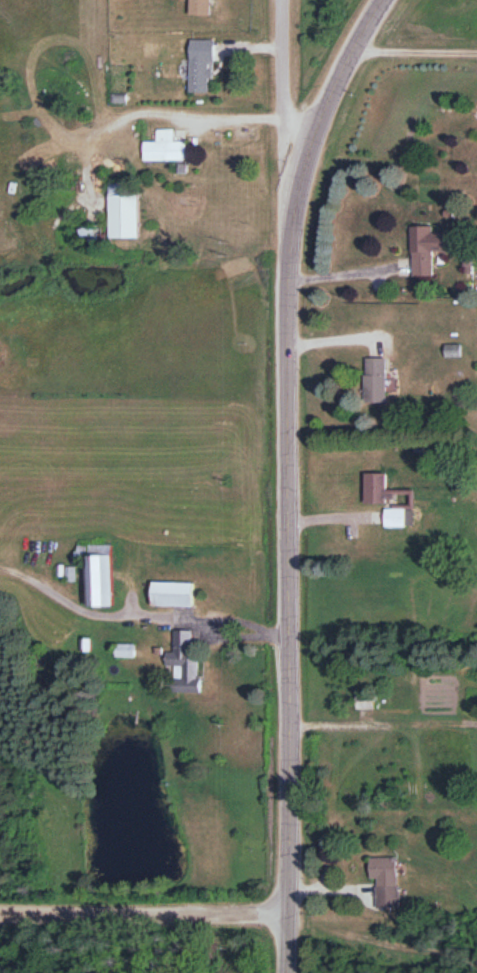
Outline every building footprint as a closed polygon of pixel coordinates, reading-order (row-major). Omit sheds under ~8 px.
[(212,13),(212,0),(192,0),(192,13),(212,13)] [(191,91),(211,91),(211,57),(191,57),(191,91)] [(188,158),(188,139),(176,139),(176,127),(158,127),(158,139),(145,139),(145,158),(188,158)] [(139,236),(139,181),(111,181),(111,236),(139,236)] [(80,241),(102,241),(102,224),(80,224),(80,241)] [(453,249),(452,229),(434,230),(434,224),(412,224),(413,275),(435,274),(434,249),(453,249)] [(388,356),(367,356),(367,400),(388,400),(388,356)] [(386,525),(409,525),(410,507),(416,507),(416,488),(388,488),(388,471),(366,471),(366,503),(386,503),(386,525)] [(114,542),(77,543),(77,556),(88,556),(89,605),(115,605),(114,542)] [(196,605),(196,580),(152,580),(152,605),(196,605)] [(201,652),(194,652),(194,628),(176,628),(176,651),(168,651),(168,662),(175,663),(175,691),(200,691),(201,652)] [(136,654),(136,642),(119,642),(119,654),(136,654)] [(376,692),(358,692),(358,708),(376,708),(376,692)] [(371,856),(372,878),(377,878),(378,907),(400,906),(399,855),(371,856)]
